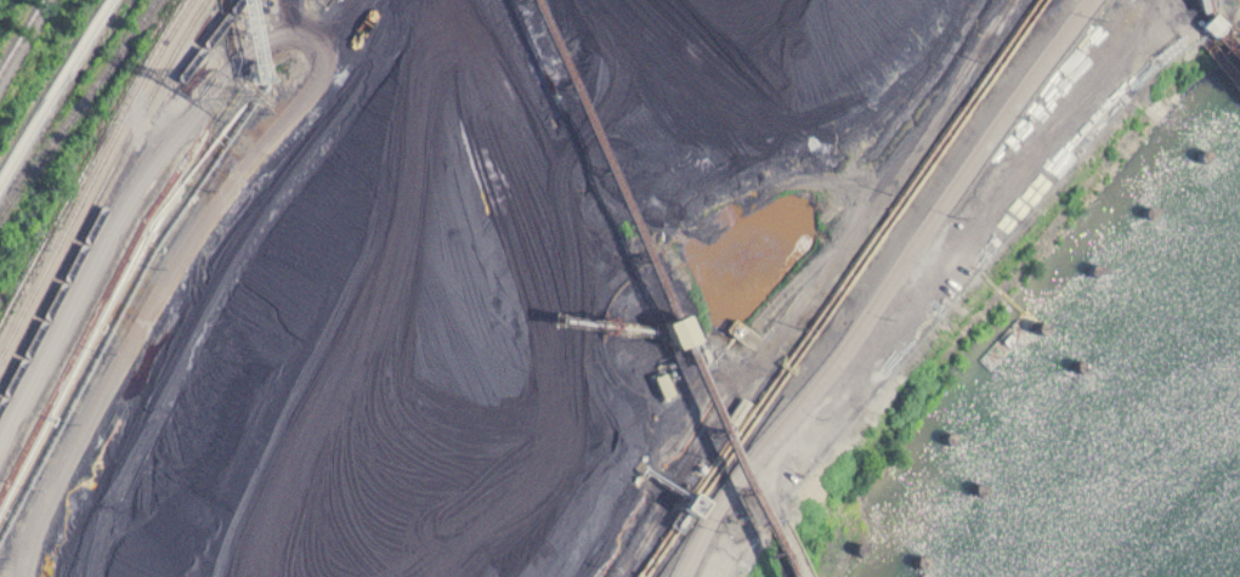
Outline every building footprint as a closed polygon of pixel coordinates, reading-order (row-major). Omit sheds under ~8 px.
[(1207,22),(1197,12),(1188,22),(1197,31),(1207,22)] [(654,347),(671,339),(660,315),(643,323),(654,347)]
